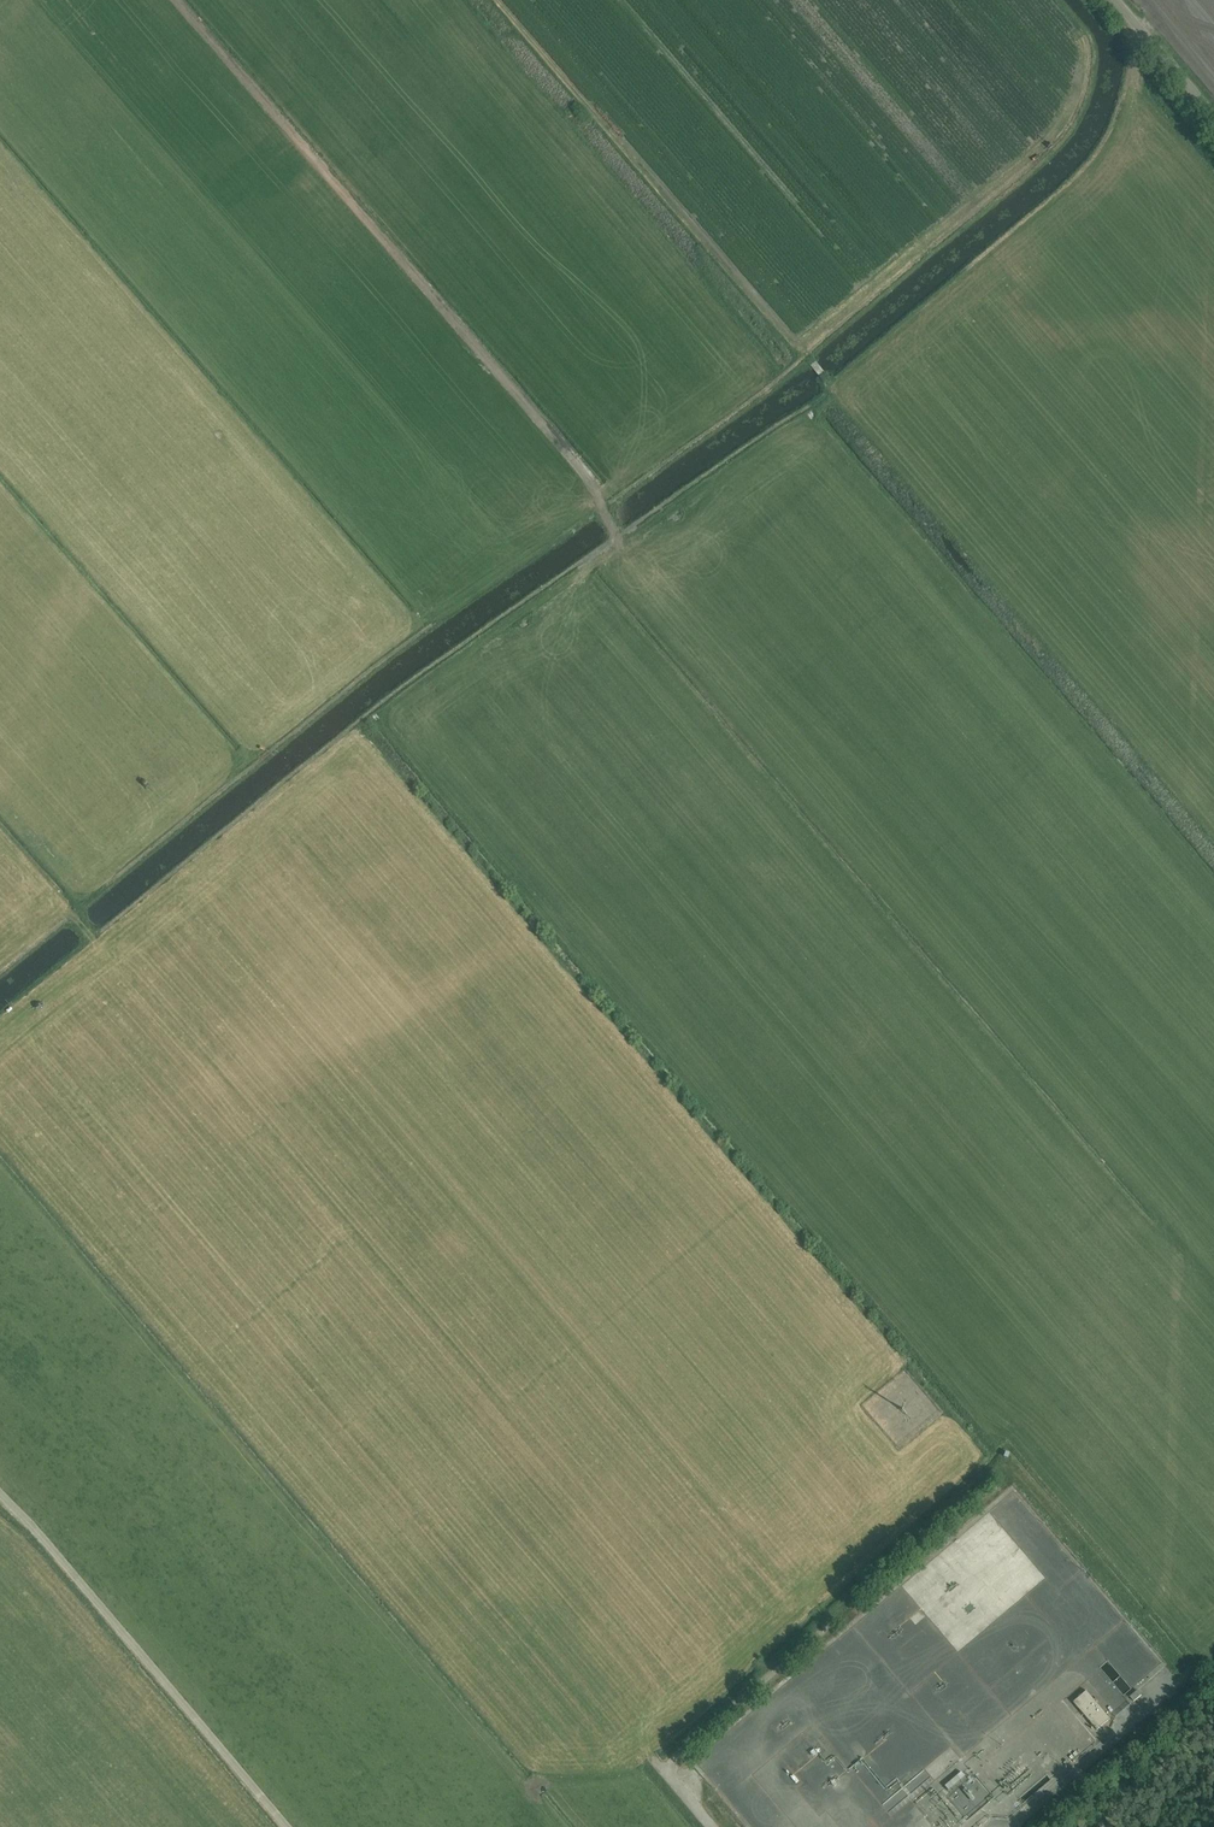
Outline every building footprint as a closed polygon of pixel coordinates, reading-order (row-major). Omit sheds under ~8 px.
[(918,1624),(928,1616),(922,1609),(912,1617),(918,1624)] [(1115,1668),(1108,1673),(1118,1688),(1125,1683),(1115,1668)] [(1097,1729),(1110,1718),(1086,1691),(1074,1702),(1097,1729)] [(1134,1701),(1141,1695),(1137,1691),(1130,1697),(1134,1701)] [(928,1769),(936,1780),(953,1767),(945,1757),(928,1769)]
